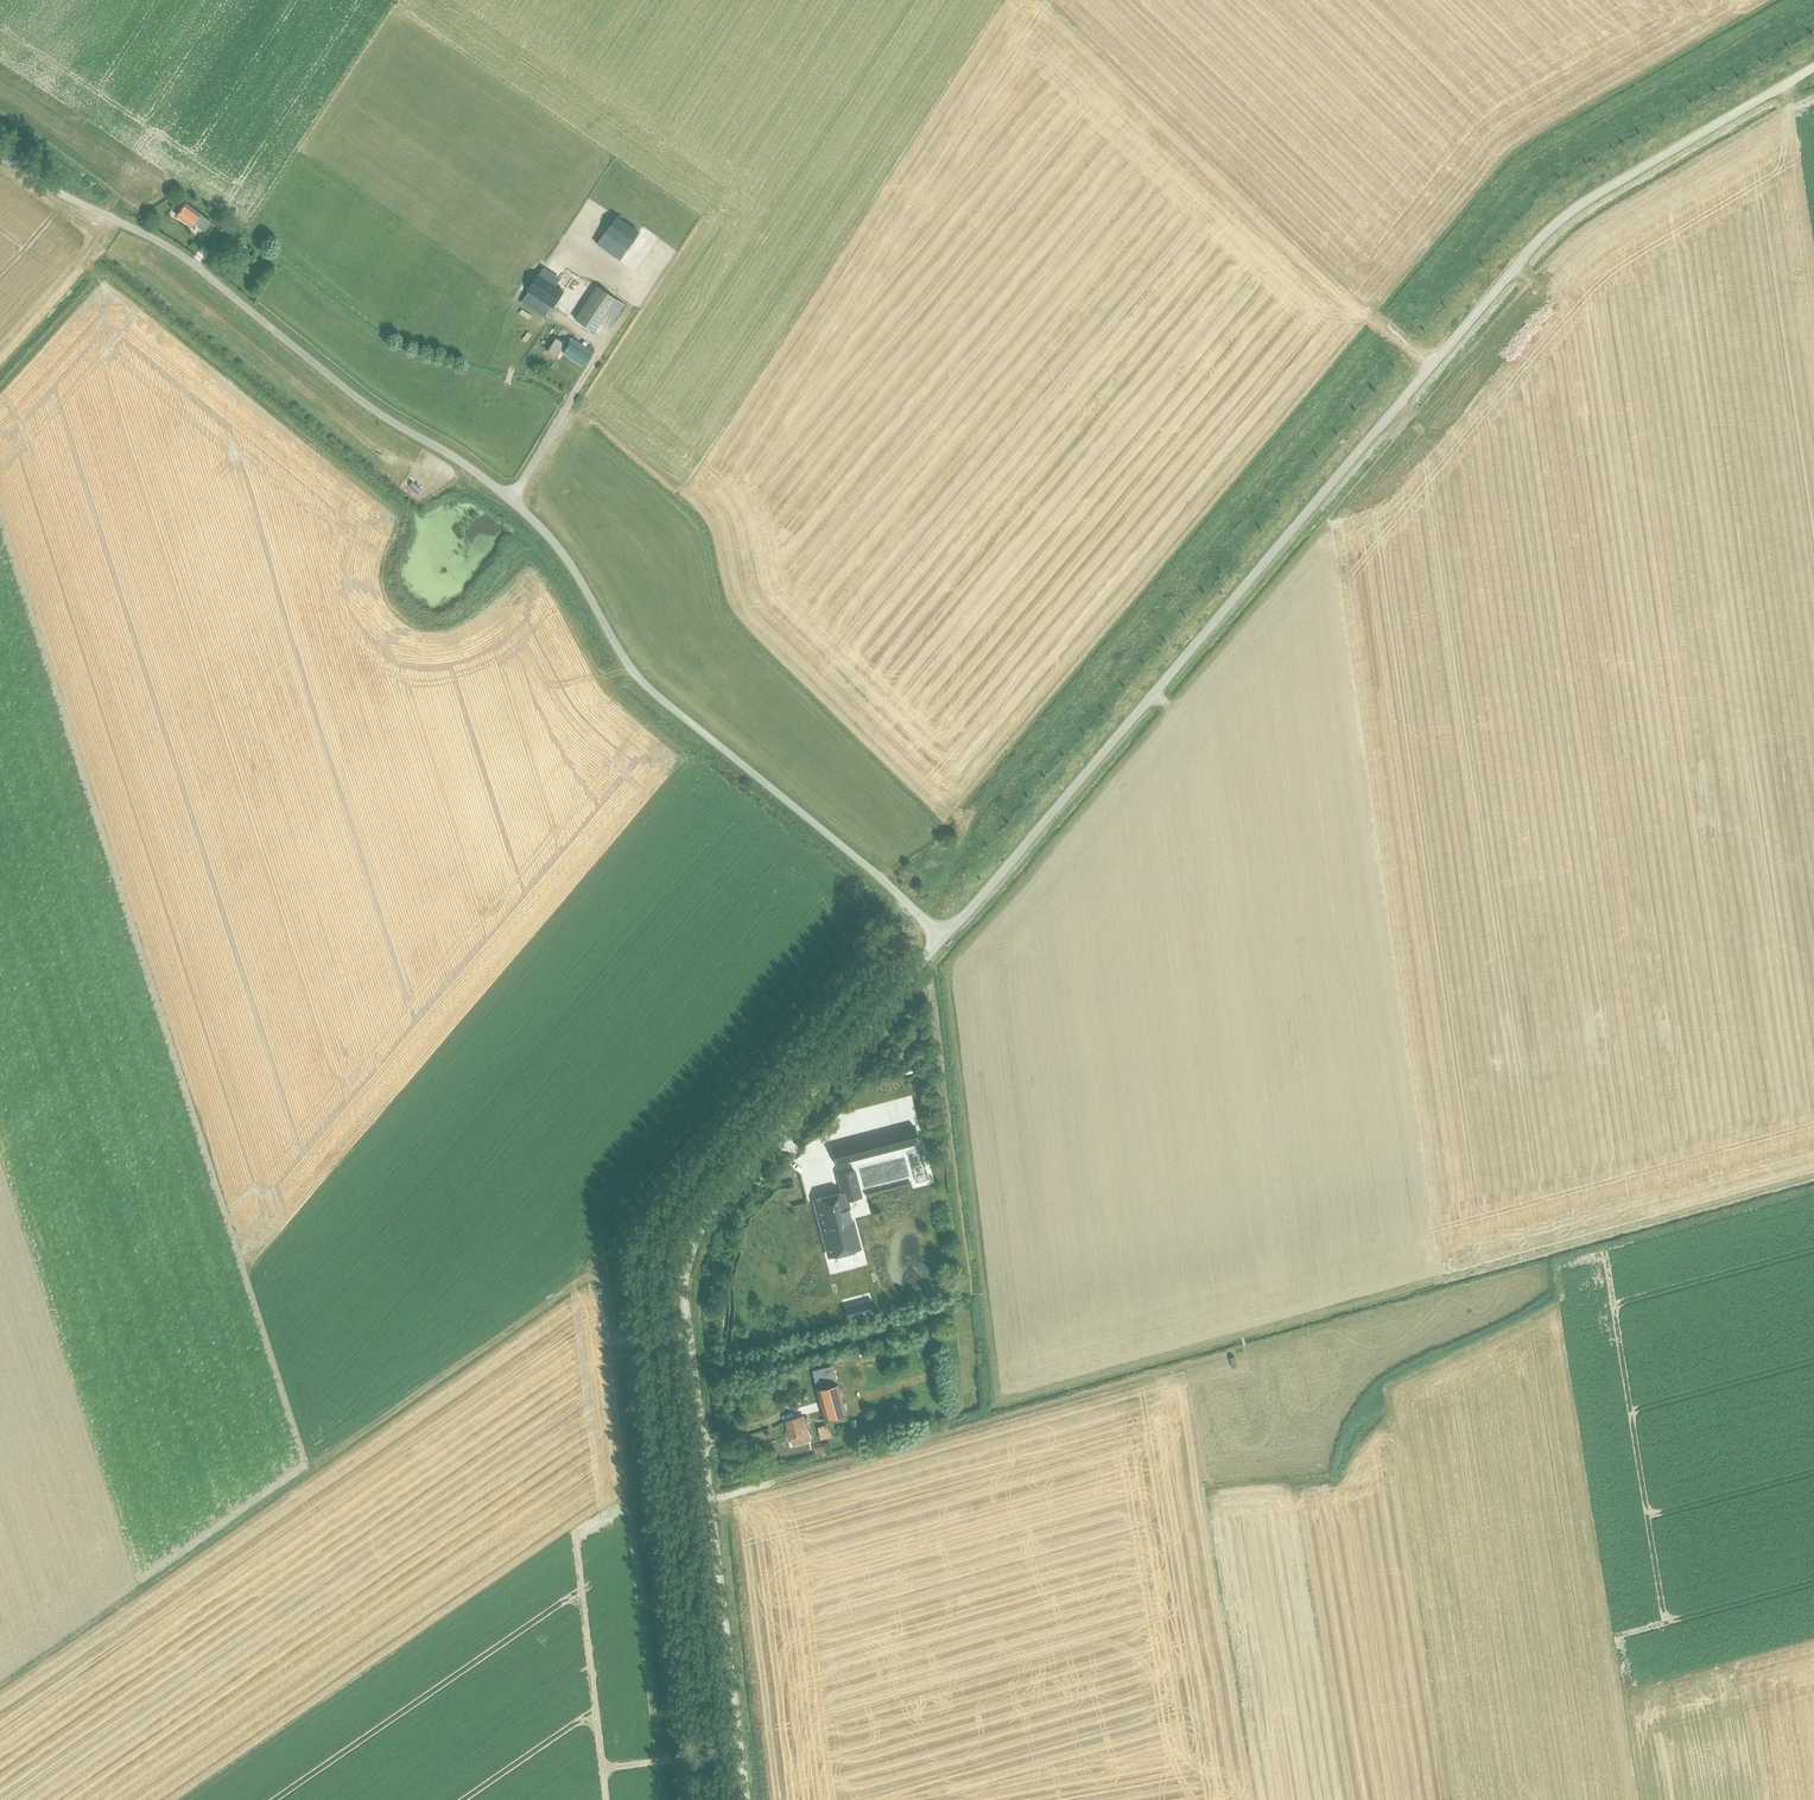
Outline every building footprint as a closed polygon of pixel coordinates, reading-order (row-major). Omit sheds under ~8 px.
[(180,197),(173,205),(179,210),(176,213),(192,225),(194,223),(205,231),(212,222),(180,197)] [(615,215),(596,244),(619,260),(639,231),(615,215)] [(235,225),(231,231),(237,235),(241,229),(235,225)] [(227,230),(219,242),(228,248),(236,236),(227,230)] [(553,308),(563,291),(538,275),(527,291),(553,308)] [(575,320),(593,332),(615,299),(597,287),(575,320)] [(555,338),(547,350),(556,357),(560,350),(584,366),(593,352),(570,337),(564,347),(563,347),(564,344),(555,338)] [(831,1149),(835,1165),(918,1144),(914,1128),(831,1149)] [(930,1148),(914,1154),(922,1181),(938,1176),(930,1148)] [(860,1196),(853,1168),(838,1172),(842,1190),(814,1198),(829,1256),(857,1249),(845,1200),(860,1196)] [(837,1382),(816,1387),(823,1418),(845,1413),(837,1383),(837,1382)] [(803,1415),(785,1420),(789,1436),(795,1434),(798,1444),(809,1441),(807,1432),(803,1415)] [(823,1445),(813,1447),(815,1453),(824,1450),(823,1445)]
